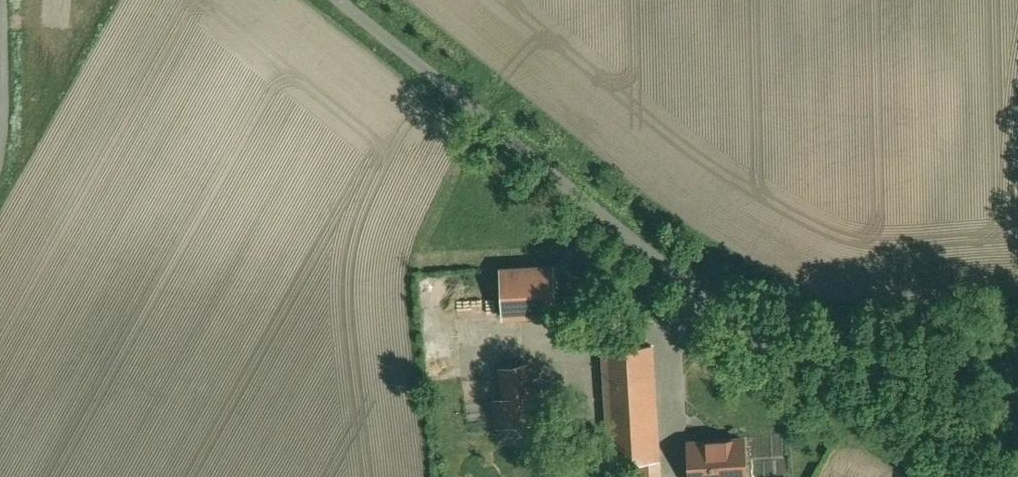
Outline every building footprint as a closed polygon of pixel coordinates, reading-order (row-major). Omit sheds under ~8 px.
[(554,266),(500,269),(503,317),(557,314),(554,266)] [(651,345),(604,347),(611,462),(658,460),(651,345)] [(525,363),(500,367),(505,398),(494,400),(498,429),(535,422),(525,363)] [(689,442),(691,476),(746,476),(743,439),(689,442)] [(388,470),(388,476),(414,476),(413,467),(388,470)]
